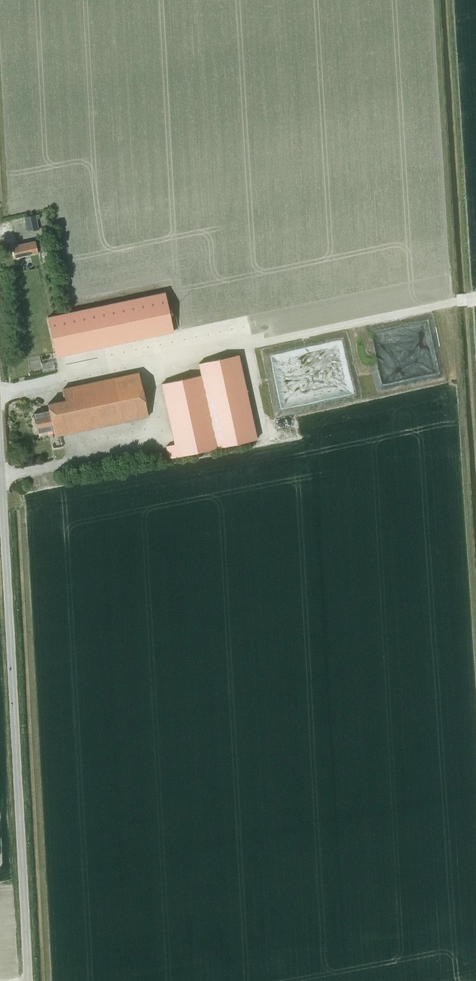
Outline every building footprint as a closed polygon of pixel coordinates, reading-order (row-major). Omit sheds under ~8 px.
[(38,229),(37,219),(36,215),(25,217),(28,231),(38,229)] [(47,251),(45,242),(45,238),(37,239),(40,252),(47,251)] [(38,253),(35,241),(13,245),(15,257),(38,253)] [(174,331),(174,330),(166,292),(48,317),(56,356),(174,331)] [(202,375),(162,383),(175,444),(166,445),(169,458),(257,439),(239,354),(199,363),(202,375)] [(149,416),(139,372),(63,388),(65,399),(48,403),(49,410),(33,413),(37,433),(54,429),(55,436),(149,416)]
